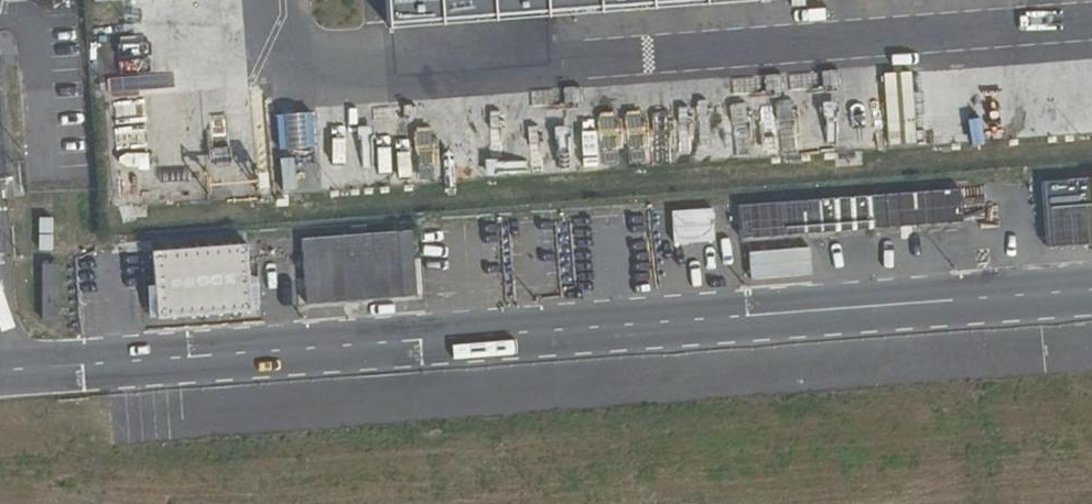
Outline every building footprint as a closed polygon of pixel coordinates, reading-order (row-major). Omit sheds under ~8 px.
[(672,0),(388,0),(389,22),(537,10),(672,0)] [(910,73),(885,71),(889,144),(914,140),(910,73)] [(1091,244),(1091,178),(1042,181),(1046,247),(1091,244)] [(1017,219),(1015,185),(983,189),(985,221),(1017,219)] [(743,242),(950,224),(960,222),(958,189),(936,191),(740,206),(743,242)] [(419,298),(413,231),(303,240),(309,307),(419,298)] [(254,312),(247,245),(152,253),(159,319),(254,312)]
